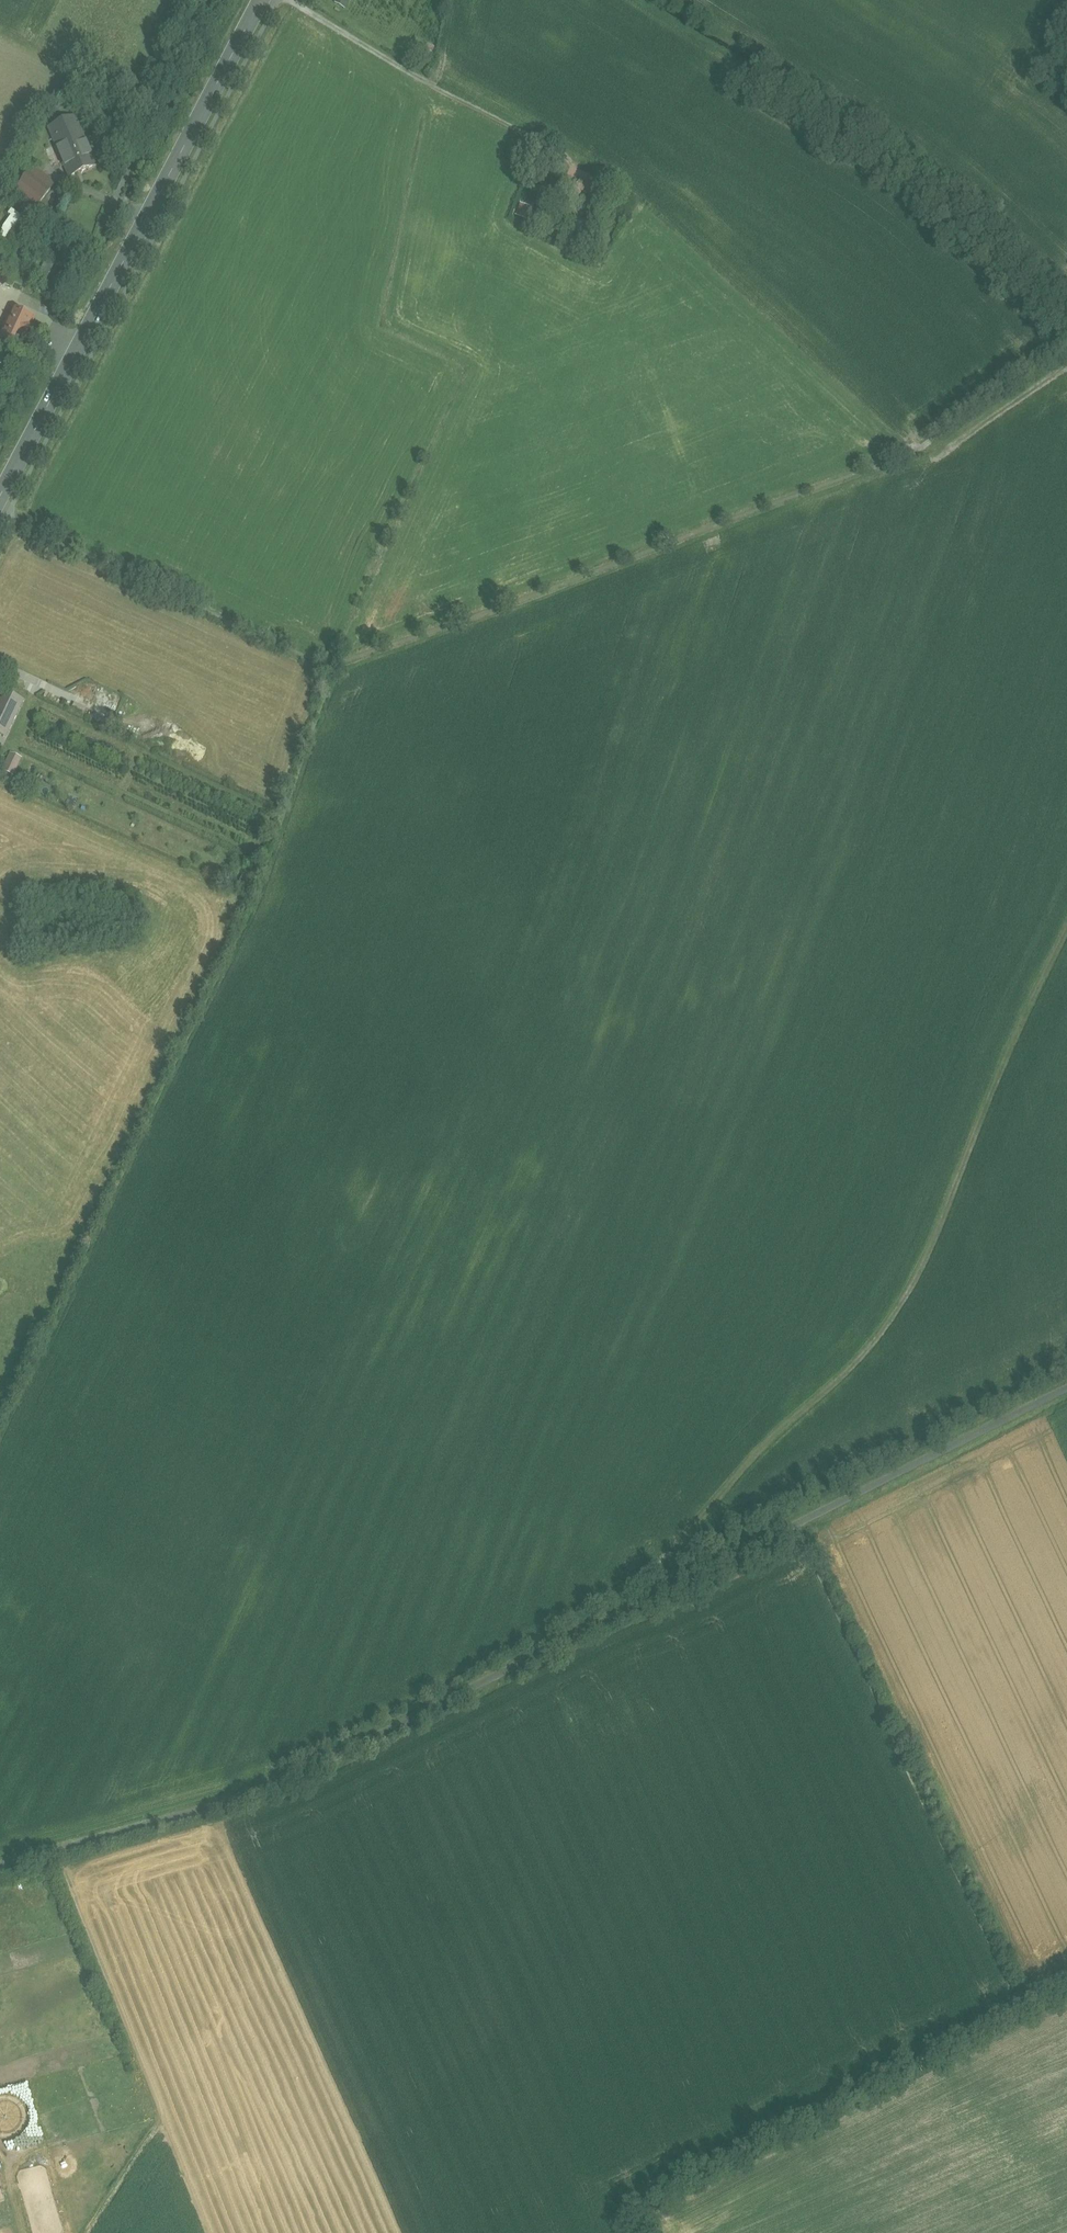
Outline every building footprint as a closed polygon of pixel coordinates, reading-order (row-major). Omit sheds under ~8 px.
[(345,8),(347,0),(334,0),(333,5),(345,8)] [(419,54),(430,58),(435,47),(424,43),(419,54)] [(75,117),(49,128),(61,157),(87,146),(75,117)] [(87,146),(61,157),(70,177),(95,166),(87,146)] [(55,182),(34,167),(16,191),(37,207),(41,201),(55,182)] [(57,214),(41,201),(37,207),(32,213),(49,225),(57,214)] [(517,203),(513,217),(528,221),(531,208),(517,203)] [(3,204),(0,209),(0,211),(8,216),(4,221),(12,226),(19,214),(3,204)] [(34,276),(43,281),(51,266),(42,262),(34,276)] [(13,311),(0,338),(0,341),(20,351),(34,321),(13,311)] [(0,707),(0,734),(6,736),(23,701),(7,693),(0,707)] [(74,704),(70,712),(83,719),(87,711),(74,704)] [(21,759),(11,754),(4,770),(13,775),(21,759)] [(251,880),(243,877),(239,885),(247,888),(251,880)]
